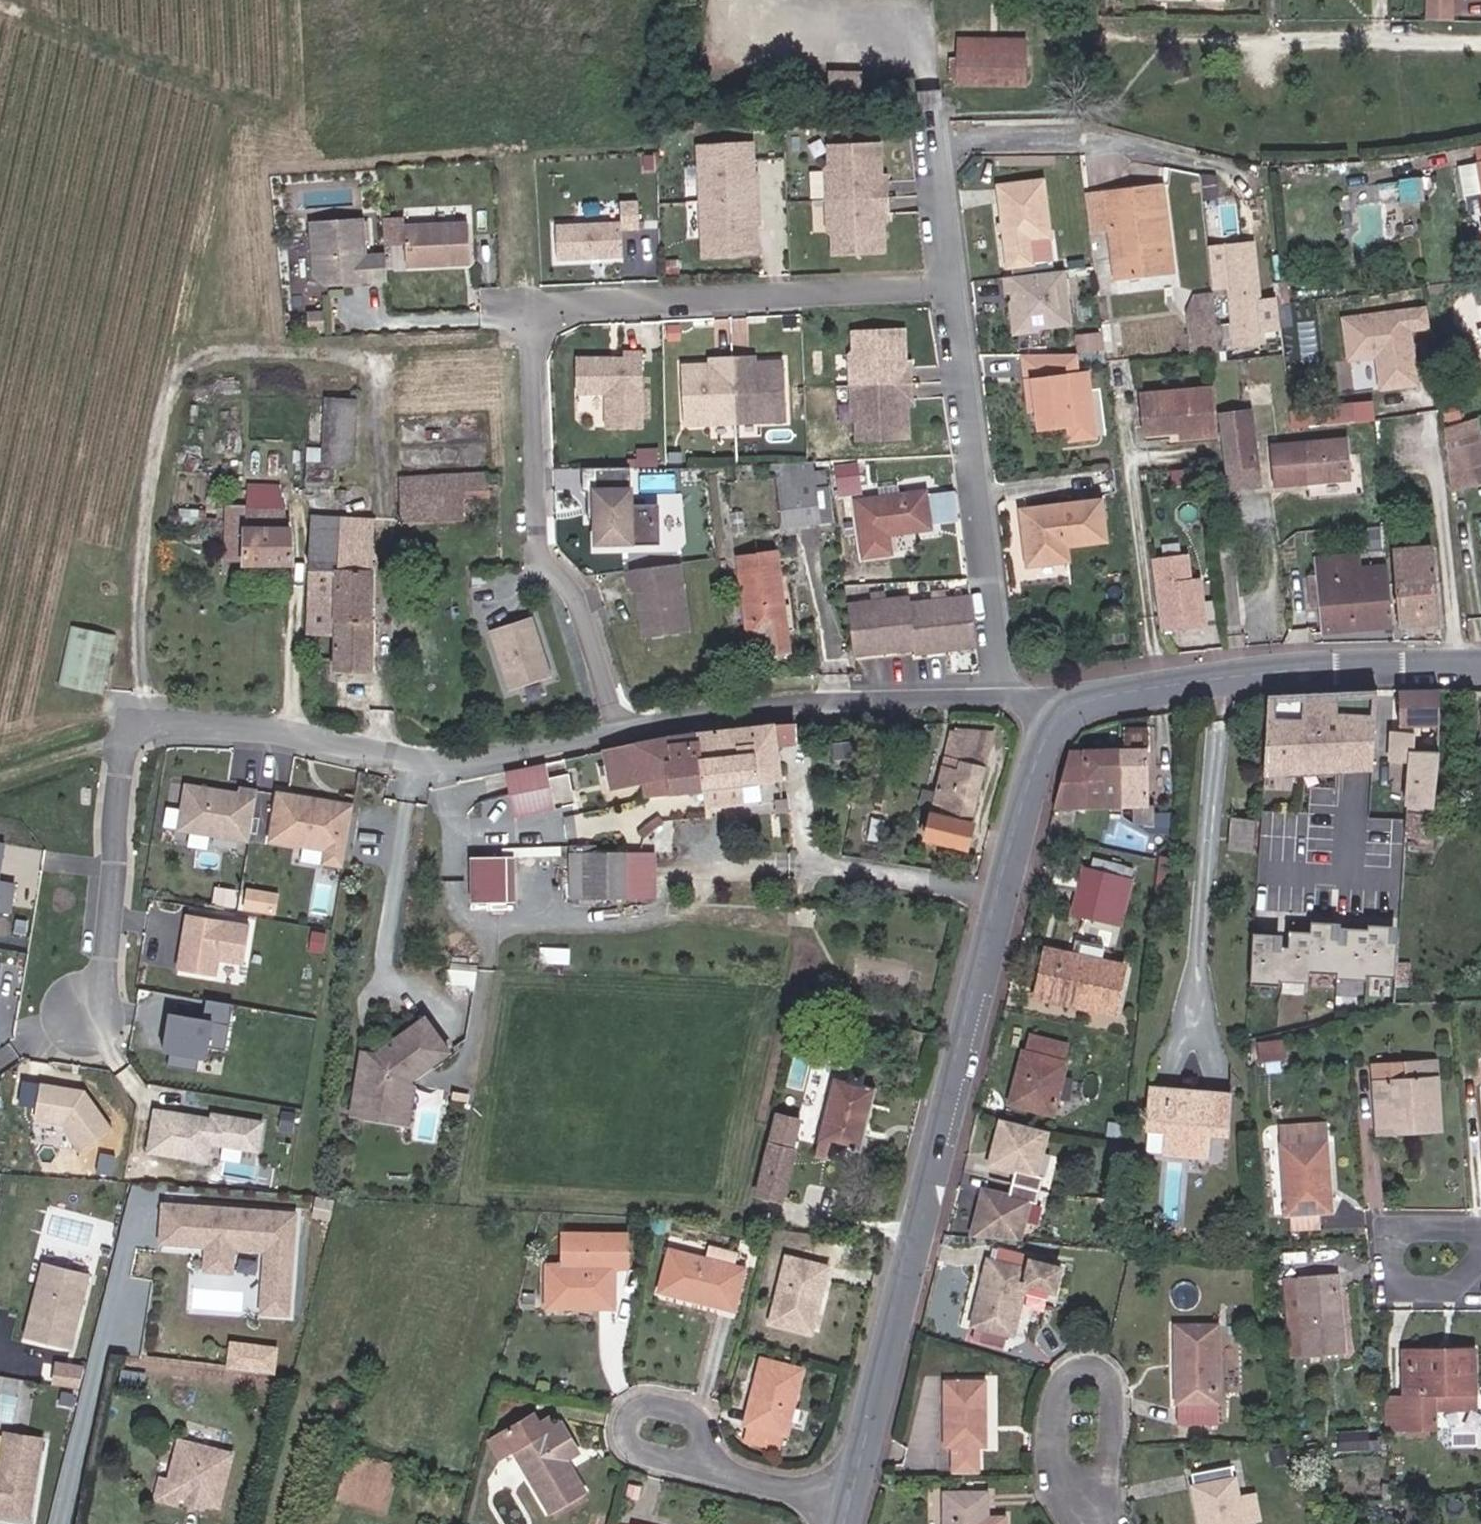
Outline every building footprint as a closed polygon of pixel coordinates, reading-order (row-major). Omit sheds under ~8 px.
[(1425,20),(1455,20),(1456,4),(1425,2),(1425,20)] [(1029,45),(961,47),(961,68),(1030,65),(1029,45)] [(1030,65),(961,68),(961,95),(1031,91),(1030,65)] [(864,81),(834,81),(834,97),(865,97),(864,81)] [(704,196),(759,197),(759,180),(754,180),(755,141),(702,141),(704,196)] [(833,197),(891,197),(891,181),(885,180),(885,144),(836,143),(836,163),(832,167),(833,197)] [(1479,166),(1473,167),(1473,168),(1479,198),(1480,211),(1480,165),(1479,166)] [(1479,198),(1473,168),(1454,172),(1460,201),(1479,198)] [(1158,209),(1175,206),(1172,182),(1117,189),(1127,277),(1167,272),(1158,209)] [(1037,250),(1056,248),(1050,188),(1004,194),(1013,274),(1040,271),(1037,250)] [(1410,188),(1413,211),(1422,211),(1420,188),(1410,188)] [(1398,211),(1411,211),(1408,189),(1398,190),(1398,211)] [(759,197),(704,196),(705,253),(757,252),(757,210),(759,210),(759,197)] [(891,197),(833,197),(833,229),(839,233),(837,252),(887,250),(887,214),(891,213),(891,197)] [(1158,209),(1167,272),(1182,270),(1175,206),(1158,209)] [(322,283),(383,279),(381,253),(361,254),(358,217),(306,221),(310,274),(322,283)] [(465,220),(401,223),(403,264),(466,261),(465,220)] [(619,255),(617,220),(552,223),(554,258),(619,255)] [(1256,260),(1253,228),(1231,230),(1242,328),(1271,325),(1264,260),(1256,260)] [(1253,228),(1256,260),(1264,260),(1261,228),(1253,228)] [(1077,324),(1069,267),(1006,276),(1014,332),(1077,324)] [(1206,321),(1224,318),(1222,300),(1200,304),(1203,321),(1206,321)] [(1427,305),(1340,316),(1345,360),(1372,357),(1376,393),(1417,388),(1410,332),(1430,330),(1427,305)] [(1212,353),(1228,351),(1224,318),(1206,321),(1212,353)] [(861,352),(857,355),(858,388),(916,386),(916,368),(911,368),(909,332),(860,332),(861,352)] [(1244,355),(1256,354),(1256,341),(1242,341),(1244,355)] [(604,358),(575,358),(575,392),(603,392),(604,425),(638,426),(638,351),(622,352),(622,361),(608,361),(604,358)] [(1257,359),(1256,354),(1244,355),(1246,374),(1264,373),(1263,358),(1257,359)] [(682,363),(684,423),(733,422),(732,356),(716,357),(716,364),(682,363)] [(732,356),(733,422),(784,422),(784,363),(749,362),(748,356),(732,356)] [(1078,358),(1026,360),(1031,389),(1039,388),(1043,415),(1047,434),(1075,429),(1099,425),(1091,378),(1081,379),(1078,358)] [(916,386),(858,388),(858,416),(863,422),(863,439),(914,439),(912,401),(917,401),(916,386)] [(1039,388),(1031,389),(1036,416),(1043,415),(1039,388)] [(329,395),(324,445),(362,443),(366,399),(329,395)] [(1216,399),(1143,405),(1147,443),(1184,442),(1185,452),(1221,448),(1216,399)] [(1356,422),(1377,422),(1379,422),(1379,404),(1357,404),(1356,422)] [(1228,486),(1259,482),(1251,408),(1219,411),(1228,486)] [(1443,432),(1452,493),(1480,483),(1480,444),(1479,444),(1473,423),(1443,432)] [(1102,440),(1099,425),(1075,429),(1078,444),(1102,440)] [(1343,437),(1278,442),(1282,480),(1346,475),(1343,437)] [(1185,452),(1184,442),(1147,443),(1148,454),(1172,453),(1173,458),(1185,457),(1185,452)] [(1282,480),(1278,442),(1270,442),(1273,481),(1282,480)] [(338,461),(361,464),(362,443),(324,445),(323,460),(308,459),(308,477),(337,479),(338,461)] [(861,461),(837,463),(839,494),(863,492),(861,461)] [(594,544),(662,544),(662,501),(635,501),(635,466),(594,466),(594,544)] [(399,477),(399,518),(463,518),(463,490),(490,490),(489,473),(399,477)] [(819,524),(815,475),(782,478),(786,527),(819,524)] [(288,559),(287,524),(278,486),(246,487),(246,502),(244,558),(288,559)] [(929,489),(858,495),(864,552),(890,549),(889,531),(932,527),(932,522),(929,493),(929,489)] [(932,522),(950,520),(948,492),(929,493),(932,522)] [(227,558),(244,558),(246,502),(228,502),(227,558)] [(337,569),(333,633),(331,666),(371,667),(370,514),(309,513),(308,526),(339,525),(337,569)] [(1104,514),(1023,523),(1031,576),(1071,572),(1070,560),(1108,556),(1104,514)] [(339,525),(308,526),(307,567),(337,569),(339,525)] [(790,643),(778,546),(740,550),(749,628),(763,626),(766,646),(790,643)] [(1432,546),(1395,550),(1400,624),(1440,620),(1432,546)] [(1315,558),(1316,578),(1318,607),(1319,631),(1393,626),(1388,569),(1377,569),(1375,554),(1315,558)] [(678,563),(625,570),(628,593),(635,591),(642,638),(688,631),(678,563)] [(307,567),(306,632),(333,633),(337,569),(307,567)] [(1207,634),(1202,591),(1192,592),(1189,567),(1155,570),(1163,640),(1207,634)] [(1306,609),(1318,607),(1316,578),(1302,577),(1306,609)] [(849,609),(855,659),(915,653),(916,660),(978,658),(973,605),(912,610),(912,603),(849,609)] [(547,676),(529,618),(489,632),(507,689),(547,676)] [(106,690),(114,631),(72,625),(63,685),(106,690)] [(1436,726),(1437,708),(1438,691),(1402,691),(1401,725),(1436,726)] [(1269,696),(1262,777),(1371,767),(1377,693),(1269,696)] [(777,744),(798,743),(798,723),(773,724),(777,744)] [(669,801),(786,782),(777,744),(773,724),(686,736),(635,746),(636,769),(639,771),(640,788),(667,786),(669,801)] [(1124,751),(1119,751),(1119,807),(1131,807),(1130,815),(1148,814),(1147,728),(1124,729),(1124,751)] [(1404,805),(1432,807),(1435,754),(1409,751),(1410,735),(1387,733),(1386,758),(1408,761),(1404,805)] [(992,736),(949,735),(926,841),(966,850),(992,736)] [(636,769),(635,746),(597,753),(602,791),(640,788),(639,771),(636,769)] [(1119,807),(1119,751),(1071,751),(1054,808),(1119,807)] [(543,780),(540,766),(496,776),(505,816),(564,802),(559,776),(543,780)] [(244,837),(253,785),(236,783),(235,789),(181,780),(177,804),(174,825),(186,827),(206,830),(244,837)] [(667,786),(640,788),(640,806),(669,801),(667,786)] [(337,862),(348,801),(273,788),(265,836),(320,845),(318,859),(337,862)] [(174,825),(177,804),(162,802),(159,823),(174,825)] [(1430,848),(1432,817),(1404,815),(1403,847),(1430,848)] [(1252,821),(1230,820),(1228,846),(1251,847),(1252,821)] [(203,845),(206,830),(186,827),(183,841),(203,845)] [(598,897),(633,896),(631,850),(596,851),(598,897)] [(533,854),(497,856),(497,901),(533,901),(533,854)] [(1093,855),(1090,865),(1123,876),(1126,866),(1093,855)] [(1111,910),(1123,876),(1090,865),(1083,862),(1068,911),(1116,926),(1120,913),(1111,910)] [(1111,910),(1120,913),(1131,878),(1123,876),(1111,910)] [(11,878),(0,877),(0,908),(6,909),(11,878)] [(227,905),(231,887),(209,883),(206,901),(227,905)] [(258,906),(261,888),(241,885),(238,902),(258,906)] [(271,908),(274,891),(261,888),(258,906),(271,908)] [(239,958),(245,921),(182,910),(173,965),(210,971),(213,954),(239,958)] [(10,928),(12,915),(4,913),(2,926),(10,928)] [(1253,932),(1251,980),(1308,983),(1309,973),(1335,975),(1334,996),(1365,998),(1366,975),(1395,977),(1398,926),(1367,924),(1367,929),(1340,928),(1340,923),(1311,922),(1311,935),(1253,932)] [(318,948),(321,929),(306,927),(303,946),(318,948)] [(1096,964),(1099,948),(1071,942),(1068,957),(1096,964)] [(1068,957),(1043,952),(1035,990),(1077,1000),(1076,1008),(1108,1015),(1118,969),(1096,964),(1068,957)] [(1077,1000),(1035,990),(1033,998),(1076,1008),(1077,1000)] [(221,1043),(228,999),(202,995),(198,1014),(164,1008),(158,1046),(165,1048),(195,1053),(201,1054),(203,1040),(221,1043)] [(440,1048),(416,1015),(379,1042),(382,1046),(370,1055),(367,1051),(354,1049),(348,1088),(361,1090),(357,1112),(384,1117),(390,1084),(440,1048)] [(1036,1109),(1052,1113),(1068,1041),(1029,1032),(1013,1093),(1038,1099),(1036,1109)] [(1292,1053),(1287,1037),(1256,1045),(1262,1060),(1292,1053)] [(192,1065),(195,1053),(165,1048),(163,1061),(192,1065)] [(1427,1121),(1427,1132),(1446,1131),(1440,1062),(1408,1063),(1410,1079),(1375,1081),(1379,1124),(1427,1121)] [(822,1128),(813,1125),(811,1132),(819,1134),(814,1152),(843,1159),(847,1149),(856,1151),(873,1085),(861,1081),(865,1069),(851,1066),(848,1078),(828,1073),(826,1081),(833,1084),(822,1128)] [(78,1142),(106,1122),(80,1086),(37,1079),(31,1115),(63,1120),(78,1142)] [(833,1084),(826,1081),(822,1080),(810,1124),(813,1125),(822,1128),(833,1084)] [(357,1112),(361,1090),(348,1088),(344,1110),(357,1112)] [(1169,1124),(1169,1136),(1168,1155),(1210,1157),(1210,1136),(1210,1125),(1231,1126),(1230,1093),(1153,1090),(1152,1124),(1169,1124)] [(1013,1093),(1011,1102),(1036,1109),(1038,1099),(1013,1093)] [(252,1146),(257,1117),(208,1109),(206,1118),(192,1115),(192,1111),(151,1104),(144,1146),(202,1155),(205,1138),(218,1140),(238,1143),(252,1146)] [(291,1108),(276,1106),(273,1125),(288,1128),(291,1108)] [(799,1119),(775,1113),(756,1194),(783,1201),(796,1150),(789,1148),(799,1119)] [(1283,1142),(1329,1140),(1328,1119),(1282,1121),(1283,1142)] [(1032,1177),(1046,1132),(1000,1121),(991,1154),(995,1155),(992,1168),(1011,1173),(1004,1199),(984,1193),(980,1205),(975,1204),(965,1238),(1013,1241),(1024,1204),(1032,1207),(1040,1179),(1032,1177)] [(1379,1124),(1380,1135),(1427,1132),(1427,1121),(1379,1124)] [(1152,1135),(1169,1136),(1169,1124),(1152,1124),(1152,1135)] [(1231,1126),(1210,1125),(1210,1136),(1231,1138),(1231,1126)] [(236,1158),(238,1143),(218,1140),(216,1155),(236,1158)] [(1287,1210),(1332,1208),(1329,1140),(1283,1142),(1287,1210)] [(105,1166),(107,1155),(98,1153),(96,1165),(105,1166)] [(321,1217),(326,1198),(311,1194),(306,1213),(321,1217)] [(279,1310),(287,1211),(261,1209),(261,1213),(203,1209),(203,1205),(156,1201),(153,1239),(199,1242),(198,1267),(223,1268),(225,1244),(258,1246),(254,1309),(279,1310)] [(1324,1213),(1293,1213),(1292,1227),(1324,1228),(1324,1213)] [(1148,1230),(1148,1238),(1169,1239),(1169,1230),(1148,1230)] [(619,1267),(619,1234),(583,1233),(583,1252),(573,1252),(573,1265),(558,1265),(540,1264),(540,1305),(604,1307),(604,1266),(619,1267)] [(583,1252),(583,1233),(559,1233),(558,1265),(573,1265),(573,1252),(583,1252)] [(729,1308),(739,1267),(665,1251),(655,1291),(729,1308)] [(992,1262),(983,1261),(972,1330),(1011,1337),(1021,1289),(1050,1295),(1055,1268),(1027,1262),(1028,1258),(994,1251),(992,1262)] [(822,1268),(780,1256),(761,1322),(804,1334),(822,1268)] [(86,1271),(40,1259),(21,1335),(67,1346),(86,1271)] [(1336,1274),(1304,1274),(1313,1357),(1342,1356),(1336,1274)] [(1215,1328),(1176,1328),(1175,1427),(1214,1428),(1215,1328)] [(228,1367),(278,1372),(280,1343),(231,1338),(228,1367)] [(1435,1395),(1475,1394),(1477,1394),(1476,1354),(1445,1354),(1445,1362),(1405,1362),(1406,1404),(1389,1404),(1390,1432),(1435,1432),(1435,1411),(1435,1395)] [(55,1360),(55,1385),(83,1385),(84,1361),(55,1360)] [(740,1425),(770,1432),(777,1434),(793,1371),(752,1361),(738,1425),(740,1425)] [(987,1384),(942,1384),(942,1450),(951,1449),(951,1477),(980,1477),(979,1449),(988,1449),(987,1384)] [(1476,1411),(1475,1394),(1435,1395),(1435,1411),(1476,1411)] [(516,1412),(523,1422),(532,1417),(527,1407),(516,1412)] [(523,1422),(516,1412),(492,1425),(503,1446),(540,1511),(574,1493),(553,1456),(569,1447),(554,1421),(549,1424),(541,1412),(532,1417),(523,1422)] [(503,1446),(492,1425),(478,1432),(490,1452),(503,1446)] [(767,1448),(770,1432),(740,1425),(736,1440),(767,1448)] [(5,1429),(0,1459),(0,1513),(30,1518),(45,1436),(5,1429)] [(1340,1430),(1340,1449),(1371,1449),(1371,1430),(1340,1430)] [(157,1511),(162,1512),(173,1513),(190,1515),(202,1517),(216,1466),(163,1459),(153,1497),(152,1499),(157,1511)] [(1195,1475),(1203,1523),(1244,1523),(1235,1469),(1195,1475)] [(1004,1498),(964,1496),(962,1523),(1014,1523),(1003,1523),(1004,1498)] [(189,1522),(190,1515),(173,1513),(172,1520),(189,1522)]
